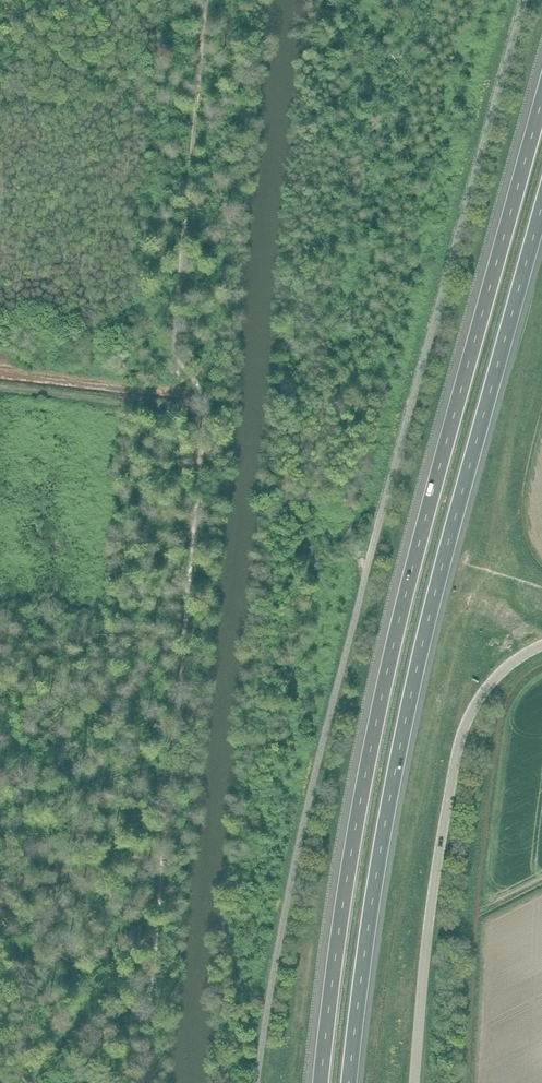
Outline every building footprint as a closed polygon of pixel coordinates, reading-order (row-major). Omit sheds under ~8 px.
[(414,661),(419,662),(422,645),(417,644),(414,661)]
